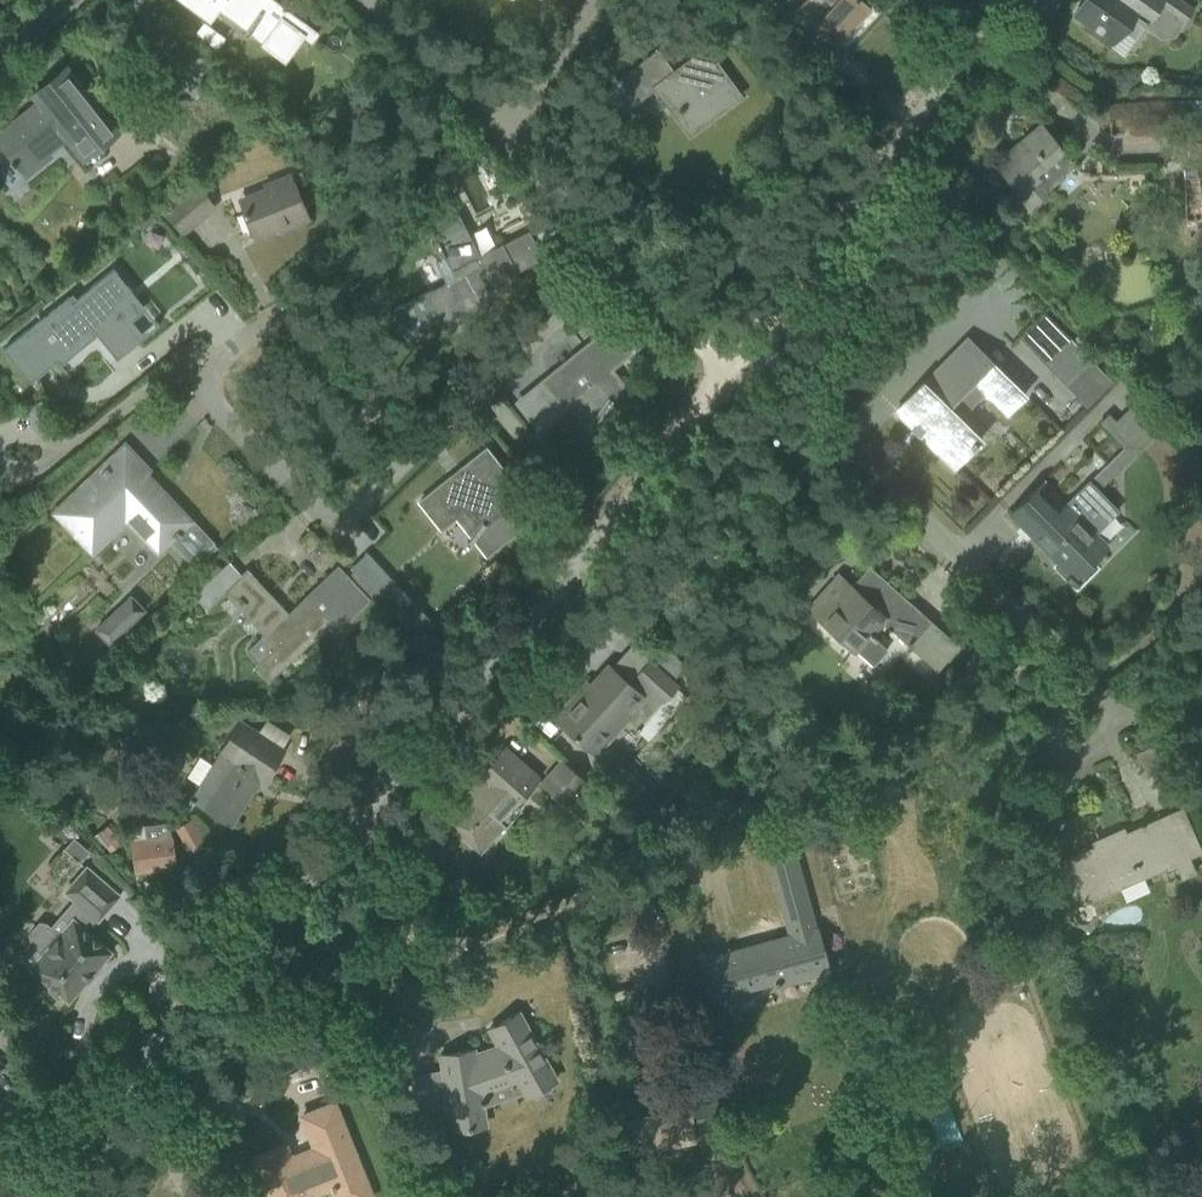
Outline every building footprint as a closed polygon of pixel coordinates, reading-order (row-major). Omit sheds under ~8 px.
[(273,0),(181,0),(186,3),(210,21),(211,19),(209,18),(218,7),(246,28),(242,34),(246,38),(251,32),(265,43),(265,44),(278,54),(301,23),(302,23),(303,22),(273,0)] [(795,10),(812,26),(814,23),(819,28),(816,30),(835,47),(871,7),(862,0),(804,0),(795,10)] [(1074,14),(1091,27),(1088,31),(1110,46),(1133,14),(1161,34),(1172,32),(1182,18),(1186,20),(1194,8),(1183,0),(1084,0),(1074,14)] [(194,31),(219,47),(227,34),(202,18),(194,31)] [(678,108),(674,112),(690,133),(740,95),(705,48),(687,61),(689,63),(676,73),(658,49),(602,90),(621,115),(660,85),(678,108)] [(13,159),(11,161),(14,164),(16,163),(26,175),(47,158),(41,150),(64,132),(80,153),(116,124),(69,66),(34,95),(39,101),(0,132),(0,143),(13,159)] [(995,162),(1011,181),(1032,205),(1051,189),(1048,186),(1075,163),(1041,124),(995,162)] [(252,209),(242,214),(250,233),(252,232),(254,237),(288,223),(290,226),(310,218),(291,172),(263,184),(264,188),(247,195),(252,209)] [(1183,174),(1186,221),(1201,221),(1201,173),(1183,174)] [(194,181),(161,211),(185,238),(218,208),(194,181)] [(522,281),(517,271),(544,258),(529,230),(502,244),(502,243),(480,254),(479,254),(472,241),(473,240),(459,214),(430,229),(435,240),(431,242),(439,257),(434,259),(445,280),(393,307),(392,306),(390,307),(407,339),(441,321),(444,327),(484,307),(482,302),(522,281)] [(70,297),(69,295),(3,349),(30,381),(57,359),(61,364),(97,334),(117,358),(140,340),(113,306),(132,291),(114,268),(72,301),(69,297),(70,297)] [(593,416),(597,420),(600,416),(612,431),(642,406),(611,368),(632,352),(610,324),(540,381),(562,408),(581,392),(597,411),(593,416)] [(1068,333),(1041,359),(1067,385),(1074,378),(1092,359),(1068,333)] [(967,337),(896,410),(912,426),(911,428),(912,429),(913,427),(919,433),(917,435),(918,436),(920,434),(954,467),(982,438),(948,405),(974,379),(1007,412),(1025,394),(967,337)] [(1177,341),(1165,342),(1166,361),(1178,361),(1177,341)] [(1027,496),(1009,513),(1059,563),(1055,567),(1071,583),(1076,579),(1074,578),(1091,561),(1110,543),(1096,530),(1119,508),(1099,488),(1163,424),(1137,398),(1116,419),(1108,427),(1124,444),(1058,508),(1037,485),(1027,496)] [(125,442),(60,504),(52,512),(92,554),(127,521),(157,552),(192,520),(147,472),(150,469),(125,442)] [(479,525),(468,540),(471,543),(474,539),(486,554),(517,530),(497,504),(517,487),(486,448),(420,501),(441,528),(466,508),(479,525)] [(547,454),(533,465),(564,504),(578,492),(547,454)] [(395,582),(367,552),(351,567),(379,597),(395,582)] [(254,665),(269,679),(327,625),(335,632),(369,599),(338,566),(288,613),(247,570),(224,592),(263,633),(247,649),(258,661),(254,665)] [(805,608),(873,664),(887,647),(873,635),(883,623),(891,630),(909,646),(913,642),(911,640),(930,619),(870,566),(855,583),(839,570),(805,608)] [(94,630),(109,645),(145,610),(130,594),(94,630)] [(390,609),(399,619),(415,604),(406,594),(390,609)] [(635,677),(661,699),(677,680),(652,658),(635,677)] [(553,717),(597,755),(647,699),(608,663),(583,691),(579,688),(553,717)] [(190,796),(232,824),(262,780),(264,781),(284,748),(264,736),(266,733),(240,717),(190,796)] [(481,773),(485,776),(446,819),(480,849),(503,823),(500,820),(538,777),(504,747),(481,773)] [(542,782),(565,804),(586,781),(562,760),(542,782)] [(1063,861),(1059,864),(1067,884),(1072,882),(1082,903),(1174,862),(1181,877),(1195,871),(1169,812),(1143,824),(1142,822),(1138,823),(1140,826),(1101,843),(1099,837),(1092,840),(1094,845),(1062,859),(1063,861)] [(131,837),(133,846),(136,870),(175,865),(168,820),(144,824),(145,835),(131,837)] [(178,829),(189,850),(204,842),(193,821),(178,829)] [(107,825),(96,833),(108,848),(119,840),(107,825)] [(611,844),(594,855),(603,868),(620,857),(611,844)] [(707,958),(714,981),(718,995),(775,981),(776,985),(831,971),(819,923),(817,924),(803,874),(800,875),(794,851),(769,858),(790,934),(707,958)] [(49,983),(48,989),(58,998),(65,996),(66,997),(66,998),(68,999),(110,951),(108,950),(107,950),(85,931),(97,918),(118,895),(86,867),(66,891),(80,904),(68,918),(71,921),(59,935),(50,927),(43,925),(33,937),(35,944),(44,952),(32,965),(30,967),(32,969),(32,968),(49,983)] [(499,1045),(475,1053),(474,1049),(440,1054),(453,1131),(488,1125),(485,1104),(522,1091),(526,1097),(557,1080),(519,1012),(489,1028),(499,1045)] [(270,1196),(372,1196),(334,1102),(302,1115),(316,1149),(291,1159),(286,1144),(254,1157),(270,1196)] [(718,1107),(695,1112),(699,1132),(722,1127),(718,1107)] [(945,1128),(932,1131),(942,1171),(956,1168),(945,1128)] [(936,1169),(934,1160),(923,1163),(926,1172),(936,1169)]
